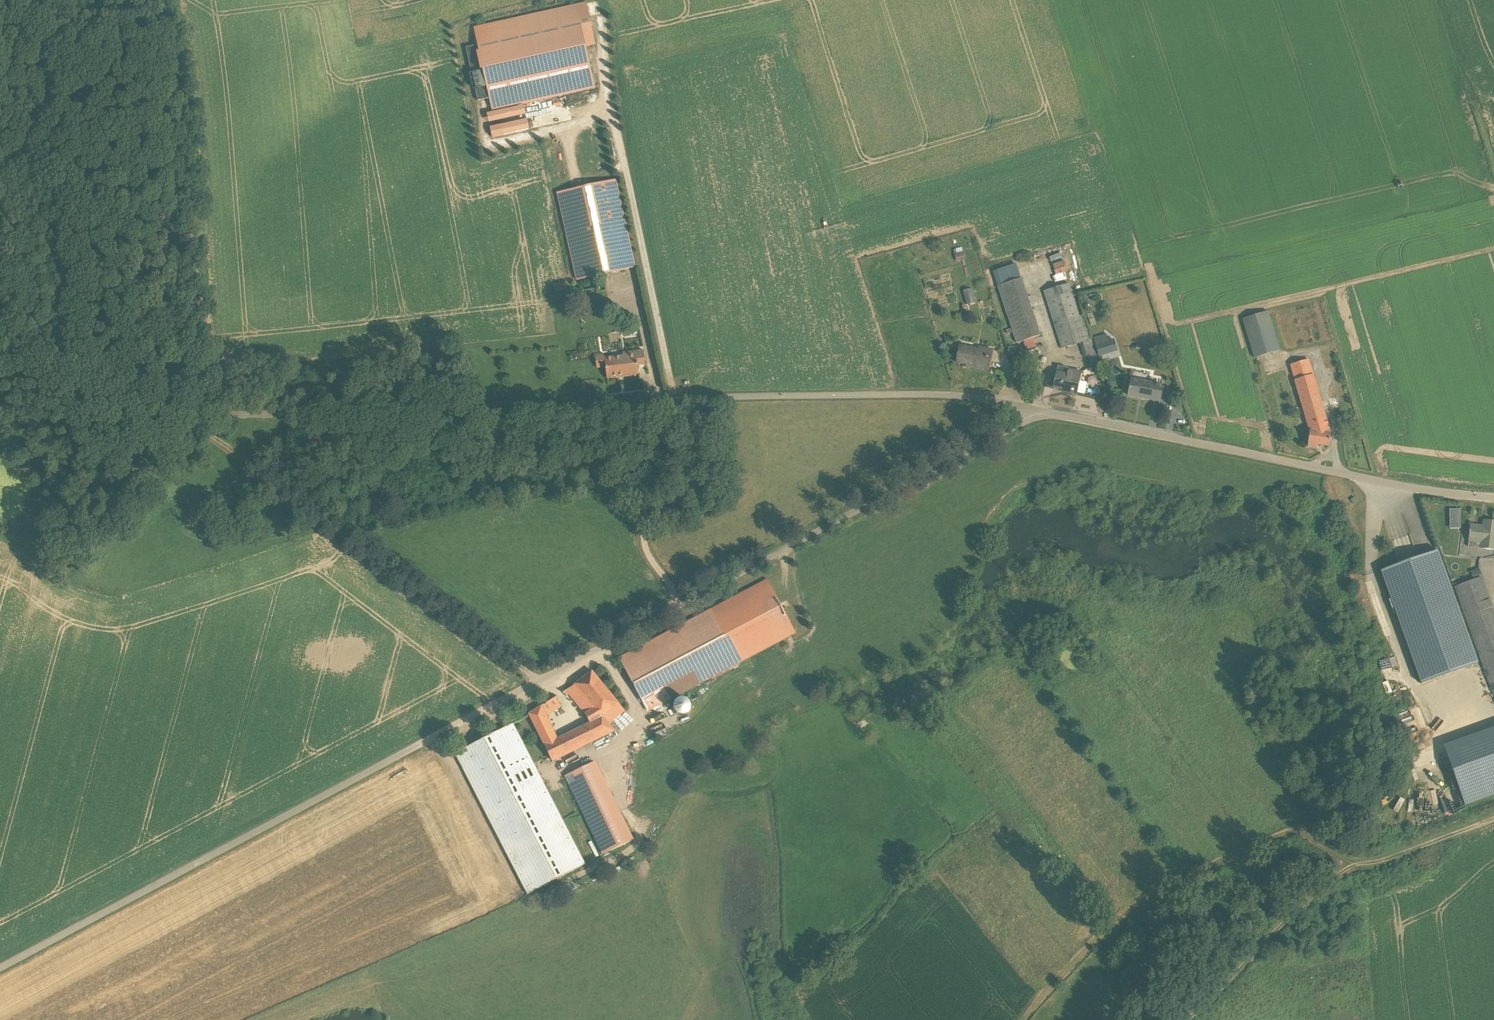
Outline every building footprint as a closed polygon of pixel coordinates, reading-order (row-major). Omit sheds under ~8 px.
[(586,5),(469,23),(477,69),(482,69),(488,107),(594,91),(587,45),(593,44),(586,5)] [(488,122),(524,114),(522,104),(485,112),(488,122)] [(488,126),(491,137),(527,129),(525,118),(488,126)] [(635,267),(616,180),(558,193),(577,280),(635,267)] [(954,250),(957,262),(966,259),(962,248),(954,250)] [(1016,264),(993,271),(998,286),(1021,279),(1016,264)] [(1021,279),(998,286),(1017,343),(1041,335),(1022,278),(1021,279)] [(1083,315),(1080,317),(1069,284),(1044,292),(1062,348),(1080,343),(1084,356),(1095,352),(1083,315)] [(972,289),(964,291),(967,304),(975,302),(972,289)] [(1280,350),(1268,311),(1243,319),(1255,357),(1280,350)] [(1016,344),(1022,359),(1046,351),(1041,335),(1017,343),(1016,344)] [(993,350),(980,347),(979,350),(960,346),(957,363),(972,366),(971,368),(988,372),(993,350)] [(1099,357),(1105,355),(1102,346),(1096,348),(1099,357)] [(638,366),(646,365),(644,350),(636,351),(636,354),(606,358),(605,355),(596,356),(598,368),(606,367),(608,378),(639,374),(638,366)] [(1309,359),(1291,365),(1310,430),(1308,446),(1317,448),(1317,445),(1329,446),(1331,433),(1309,359)] [(1081,372),(1068,370),(1068,368),(1058,366),(1054,387),(1069,390),(1068,392),(1077,394),(1077,392),(1079,381),(1081,372)] [(1163,386),(1131,380),(1128,395),(1160,401),(1163,386)] [(1449,508),(1450,528),(1461,527),(1460,508),(1449,508)] [(1483,520),(1482,527),(1471,525),(1470,530),(1469,530),(1469,532),(1470,532),(1468,547),(1493,550),(1493,522),(1483,520)] [(1461,546),(1460,553),(1468,554),(1469,547),(1461,546)] [(1438,550),(1381,570),(1421,684),(1478,663),(1438,550)] [(1455,587),(1490,684),(1493,682),(1493,611),(1482,577),(1455,587)] [(621,659),(648,712),(738,659),(712,610),(621,659)] [(593,671),(575,685),(563,692),(564,693),(565,693),(567,696),(569,694),(586,714),(590,722),(558,739),(546,715),(561,706),(557,698),(556,696),(529,714),(545,745),(553,761),(615,731),(609,723),(625,711),(593,671)] [(1381,682),(1386,694),(1392,691),(1387,680),(1381,682)] [(676,710),(677,713),(678,716),(681,718),(684,719),(687,719),(690,718),(692,716),(694,713),(695,710),(694,707),(693,704),(691,702),(688,701),(685,701),(683,701),(680,702),(678,704),(677,707),(676,710)] [(523,893),(584,866),(518,721),(466,744),(466,751),(456,756),(467,781),(491,781),(491,792),(487,794),(489,798),(480,798),(523,893)] [(1448,754),(1465,806),(1493,795),(1493,737),(1448,754)] [(630,840),(592,763),(565,776),(603,854),(630,840)]
